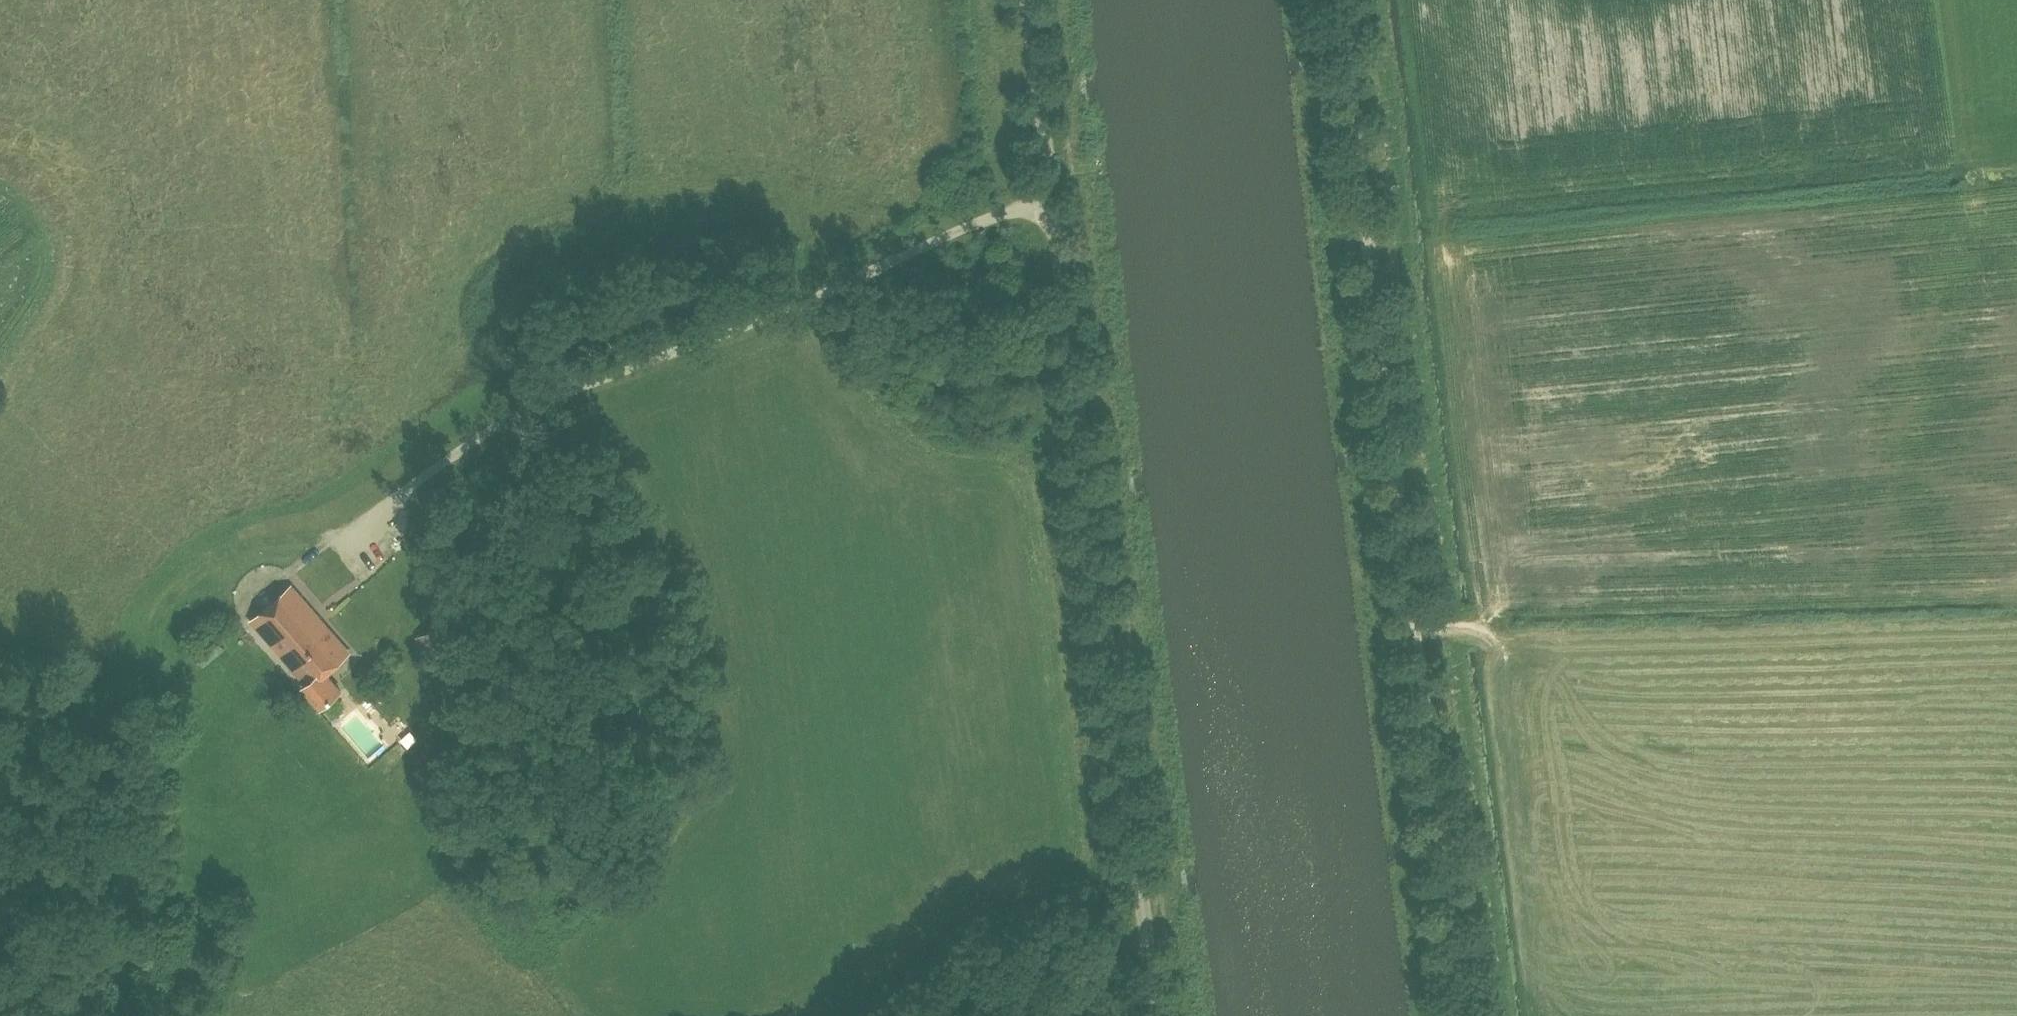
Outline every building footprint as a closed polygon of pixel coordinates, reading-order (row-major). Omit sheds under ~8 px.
[(304,687),(322,707),(342,690),(323,669),(347,649),(294,588),(254,622),(307,683),(304,687)] [(449,641),(441,626),(416,637),(423,653),(449,641)]
